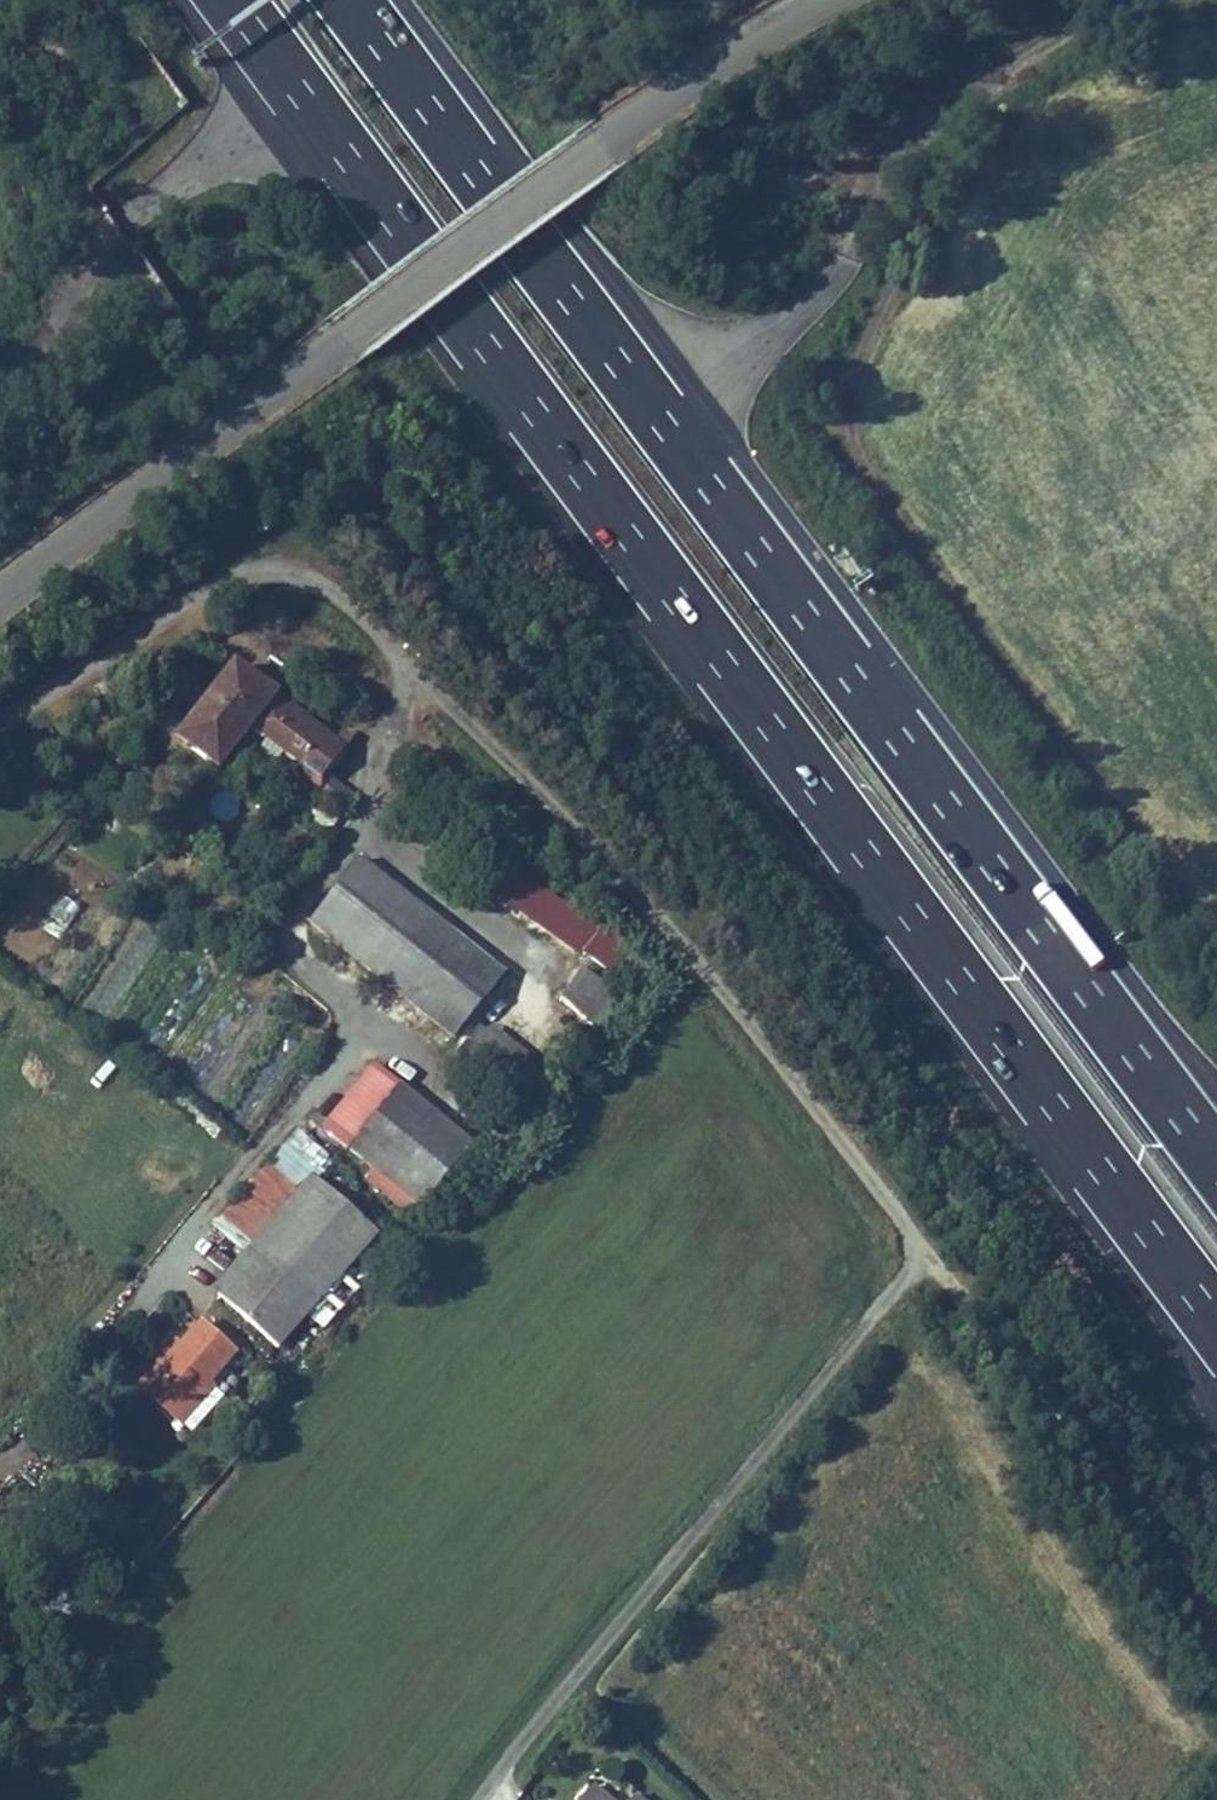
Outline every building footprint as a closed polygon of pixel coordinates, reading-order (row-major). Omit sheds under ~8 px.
[(219,769),(250,727),(275,694),(235,665),(180,738),(219,769)] [(345,746),(275,694),(250,727),(299,762),(305,788),(325,782),(324,776),(345,746)] [(345,809),(356,795),(333,777),(322,791),(345,809)] [(594,933),(475,839),(464,851),(459,858),(579,952),(583,946),(612,969),(632,944),(603,921),(594,933)] [(506,966),(362,856),(359,857),(314,918),(458,1028),(506,966)] [(598,1027),(620,993),(579,967),(557,1001),(598,1027)] [(527,1099),(547,1074),(485,1025),(465,1051),(527,1099)] [(378,1064),(329,1127),(420,1203),(471,1141),(378,1064)] [(384,1232),(330,1183),(252,1270),(308,1321),(384,1232)] [(308,1321),(252,1270),(232,1292),(289,1342),(308,1321)] [(184,1358),(177,1352),(151,1383),(190,1415),(219,1378),(245,1347),(214,1321),(197,1341),(184,1358)] [(197,1341),(190,1336),(177,1352),(184,1358),(197,1341)] [(226,1384),(219,1378),(190,1415),(197,1420),(226,1384)] [(594,1776),(574,1799),(623,1799),(594,1776)]
